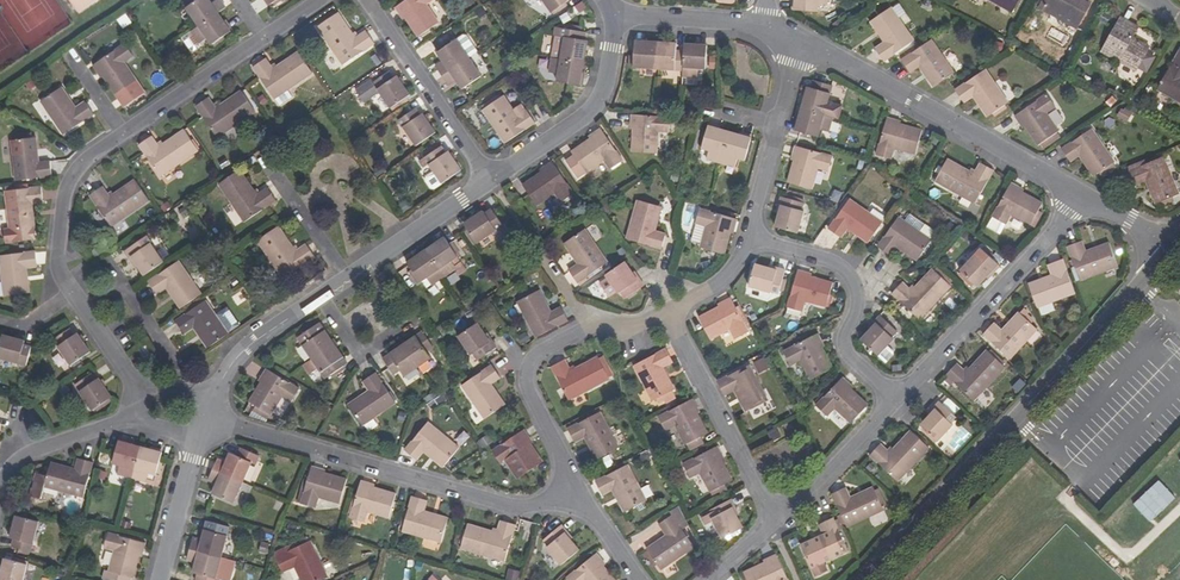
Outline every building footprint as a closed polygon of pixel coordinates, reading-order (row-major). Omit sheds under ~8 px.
[(79,14),(101,0),(69,0),(79,14)] [(185,12),(198,30),(217,18),(224,13),(217,3),(210,8),(205,0),(203,0),(185,12)] [(395,8),(400,16),(404,15),(418,36),(439,22),(427,4),(433,0),(406,0),(395,8)] [(551,12),(569,0),(543,0),(551,12)] [(1011,11),(1018,0),(992,0),(1011,11)] [(1089,8),(1075,0),(1043,0),(1039,7),(1077,29),(1089,8)] [(909,38),(887,5),(866,19),(881,41),(871,47),(879,58),(909,38)] [(352,40),(335,15),(315,29),(340,66),(371,44),(363,32),(352,40)] [(1136,71),(1147,50),(1139,45),(1141,42),(1133,37),(1138,27),(1120,17),(1101,51),(1136,71)] [(202,53),(228,36),(217,18),(198,30),(202,36),(194,41),(202,53)] [(573,31),(565,30),(559,60),(582,64),(586,41),(584,41),(585,34),(579,32),(579,29),(573,28),(573,31)] [(928,37),(898,57),(907,70),(916,64),(930,83),(950,69),(928,37)] [(441,75),(468,57),(456,39),(436,51),(442,60),(435,65),(441,75)] [(644,43),(634,43),(632,67),(657,69),(659,41),(644,40),(644,43)] [(659,41),(657,69),(681,71),(683,51),(675,50),(675,42),(659,41)] [(705,68),(706,45),(683,44),(683,51),(681,71),(681,76),(696,77),(696,68),(705,68)] [(133,61),(125,49),(93,70),(99,78),(101,77),(115,99),(136,85),(124,66),(133,61)] [(1158,89),(1179,101),(1179,50),(1158,89)] [(271,70),(264,60),(252,68),(273,100),(310,74),(296,53),(271,70)] [(461,88),(480,75),(468,57),(441,75),(448,85),(456,80),(461,88)] [(559,60),(550,58),(548,72),(557,74),(556,81),(579,85),(582,64),(559,60)] [(984,69),(954,89),(963,102),(973,96),(985,115),(1006,102),(984,69)] [(387,107),(406,94),(394,76),(391,78),(386,71),(370,82),(368,80),(353,90),(361,102),(376,91),(387,107)] [(826,101),(831,85),(812,80),(810,86),(806,86),(800,108),(831,117),(837,118),(841,105),(835,103),(826,101)] [(75,112),(62,92),(40,107),(62,140),(93,119),(84,106),(75,112)] [(253,113),(239,92),(214,109),(207,98),(195,106),(217,138),(253,113)] [(1055,107),(1046,94),(1014,116),(1020,125),(1023,124),(1037,145),(1059,131),(1047,113),(1055,107)] [(482,111),(505,143),(533,123),(525,112),(524,114),(519,106),(512,111),(502,97),(482,111)] [(1118,117),(1129,123),(1134,113),(1123,107),(1118,117)] [(819,128),(827,131),(831,117),(800,108),(794,129),(816,136),(819,128)] [(416,116),(412,109),(396,120),(412,145),(432,132),(419,114),(416,116)] [(668,133),(670,117),(630,114),(629,124),(632,125),(630,151),(655,153),(657,132),(668,133)] [(895,120),(896,117),(886,115),(875,151),(890,156),(893,146),(913,152),(921,127),(895,120)] [(709,148),(706,157),(720,161),(729,130),(708,125),(702,146),(709,148)] [(572,157),(563,162),(574,180),(601,161),(607,169),(620,161),(598,128),(589,135),(591,138),(569,152),(572,157)] [(158,147),(151,136),(138,144),(160,176),(196,151),(183,130),(158,147)] [(729,130),(720,161),(734,165),(736,157),(745,159),(751,137),(729,130)] [(1113,162),(1091,130),(1060,149),(1069,162),(1078,156),(1091,176),(1113,162)] [(36,166),(34,142),(8,145),(13,184),(49,180),(48,165),(36,166)] [(434,145),(420,154),(423,157),(436,148),(434,145)] [(458,170),(445,152),(441,154),(437,147),(436,148),(423,157),(416,161),(421,168),(425,165),(438,183),(458,170)] [(792,158),(785,183),(809,190),(815,170),(826,173),(831,157),(792,147),(790,156),(792,158)] [(1168,156),(1135,170),(1140,184),(1150,181),(1159,203),(1179,195),(1179,187),(1168,156)] [(976,203),(994,170),(981,162),(974,173),(948,159),(936,182),(976,203)] [(571,194),(550,162),(541,168),(542,171),(521,186),(535,207),(553,194),(559,203),(571,194)] [(255,196),(238,171),(218,185),(243,222),(275,201),(266,188),(255,196)] [(147,200),(133,179),(107,196),(101,185),(88,193),(110,225),(147,200)] [(1018,189),(1019,188),(1010,182),(992,216),(1005,223),(1010,214),(1030,225),(1042,203),(1018,189)] [(39,206),(38,191),(2,195),(7,235),(32,232),(29,207),(39,206)] [(799,210),(801,204),(778,197),(776,204),(779,206),(773,226),(795,233),(801,212),(799,210)] [(848,198),(826,228),(840,236),(846,227),(866,241),(880,221),(848,198)] [(654,231),(660,208),(636,201),(625,239),(661,249),(665,234),(654,231)] [(734,227),(736,218),(698,208),(694,223),(705,226),(700,247),(723,254),(731,227),(734,227)] [(484,214),(482,211),(463,224),(476,243),(502,226),(491,210),(484,214)] [(897,217),(876,246),(889,255),(895,245),(915,259),(929,239),(897,217)] [(293,251),(276,226),(256,240),(281,278),(313,256),(305,244),(293,251)] [(607,264),(585,231),(564,245),(578,265),(568,272),(577,284),(607,264)] [(163,263),(146,238),(125,251),(130,258),(132,257),(144,275),(163,263)] [(426,250),(443,277),(455,269),(450,261),(456,257),(443,238),(426,250)] [(1085,254),(1081,244),(1066,250),(1079,282),(1116,268),(1107,245),(1085,254)] [(427,278),(432,285),(443,277),(426,250),(408,262),(421,281),(427,278)] [(982,250),(977,256),(974,254),(960,270),(977,286),(992,271),(994,273),(1000,266),(982,250)] [(33,256),(0,260),(0,289),(1,300),(26,297),(23,273),(35,271),(33,256)] [(200,295),(178,262),(148,282),(157,295),(166,289),(180,309),(200,295)] [(638,280),(626,262),(607,275),(618,293),(621,293),(625,299),(644,286),(641,279),(638,280)] [(1029,286),(1038,309),(1075,295),(1062,262),(1048,267),(1052,278),(1029,286)] [(779,291),(782,280),(784,270),(776,268),(775,272),(754,266),(749,288),(770,294),(772,292),(778,293),(779,291)] [(807,277),(808,274),(798,271),(787,308),(803,313),(806,302),(826,307),(833,284),(807,277)] [(909,292),(900,284),(890,294),(918,320),(948,288),(930,271),(909,292)] [(552,313),(540,291),(518,303),(536,338),(568,321),(562,308),(552,313)] [(747,334),(730,300),(719,305),(720,307),(698,319),(709,341),(728,332),(733,341),(747,334)] [(229,336),(207,303),(176,323),(185,337),(195,330),(208,350),(229,336)] [(929,309),(923,321),(930,325),(936,313),(929,309)] [(1010,360),(1037,332),(1018,315),(1001,332),(993,325),(983,336),(1010,360)] [(896,333),(879,318),(874,323),(875,325),(861,340),(879,357),(894,340),(892,338),(896,333)] [(488,342),(476,324),(457,337),(469,356),(472,354),(476,360),(495,347),(490,341),(488,342)] [(311,358),(332,344),(319,325),(298,339),(311,358)] [(402,344),(417,366),(430,357),(427,352),(433,348),(421,331),(402,344)] [(51,344),(68,369),(87,355),(74,337),(71,339),(66,333),(51,344)] [(819,345),(814,336),(780,354),(788,367),(797,363),(807,381),(829,370),(817,346),(819,345)] [(0,347),(0,361),(25,368),(30,350),(23,347),(24,344),(3,338),(0,347)] [(151,352),(146,344),(137,350),(143,358),(151,352)] [(339,367),(345,363),(346,363),(332,344),(311,358),(302,364),(309,375),(318,369),(324,377),(328,375),(330,378),(341,370),(339,367)] [(400,370),(404,375),(417,366),(402,344),(384,357),(394,373),(400,370)] [(665,350),(632,367),(650,402),(673,390),(662,368),(672,363),(665,350)] [(966,374),(957,366),(947,376),(974,402),(1005,370),(986,353),(966,374)] [(502,374),(510,367),(500,357),(492,364),(502,374)] [(760,373),(770,368),(765,357),(755,362),(760,373)] [(552,367),(569,401),(610,380),(599,358),(572,372),(565,361),(552,367)] [(499,378),(491,365),(461,385),(483,418),(503,405),(490,384),(499,378)] [(716,383),(723,396),(734,391),(745,412),(768,401),(749,365),(716,383)] [(260,379),(263,381),(249,404),(255,408),(252,412),(259,417),(261,415),(262,412),(270,417),(281,399),(291,404),(299,391),(266,371),(260,379)] [(394,403),(374,373),(361,382),(367,391),(348,404),(362,425),(394,403)] [(93,385),(89,378),(73,389),(90,414),(110,400),(97,382),(93,385)] [(841,380),(815,408),(826,418),(834,410),(850,425),(866,407),(847,388),(849,387),(841,380)] [(692,401),(658,418),(665,433),(676,428),(685,446),(708,435),(695,410),(697,409),(692,401)] [(933,409),(934,412),(920,428),(937,444),(953,427),(951,425),(955,420),(938,404),(933,409)] [(619,447),(601,413),(569,429),(576,442),(586,437),(597,458),(619,447)] [(457,448),(427,424),(404,452),(416,461),(423,453),(441,468),(457,448)] [(771,442),(779,437),(775,428),(766,433),(771,442)] [(529,440),(523,432),(492,453),(500,466),(509,460),(521,478),(542,463),(527,441),(529,440)] [(897,483),(928,450),(909,433),(889,455),(880,447),(870,458),(897,483)] [(134,474),(142,443),(123,437),(117,459),(124,461),(121,471),(134,474)] [(157,471),(163,449),(142,443),(134,474),(147,478),(150,468),(157,471)] [(722,456),(717,448),(683,466),(690,480),(701,475),(710,493),(733,481),(720,458),(722,456)] [(232,452),(227,462),(219,459),(214,469),(244,482),(253,461),(232,452)] [(84,496),(93,462),(79,458),(76,468),(53,461),(46,485),(84,496)] [(647,501),(629,466),(597,482),(603,496),(614,490),(625,512),(647,501)] [(320,473),(321,470),(312,467),(301,504),(315,509),(319,499),(339,505),(347,481),(320,473)] [(214,492),(235,501),(244,482),(214,469),(210,478),(218,482),(214,492)] [(1153,523),(1178,496),(1160,479),(1135,506),(1153,523)] [(362,482),(350,519),(365,524),(369,513),(389,519),(396,495),(371,487),(372,485),(362,482)] [(849,498),(844,489),(831,495),(847,528),(883,511),(872,488),(849,498)] [(424,511),(427,501),(413,497),(402,531),(440,543),(448,519),(424,511)] [(712,510),(713,513),(703,519),(707,526),(715,522),(723,537),(744,526),(734,507),(736,506),(733,499),(712,510)] [(693,545),(673,515),(660,524),(667,533),(647,546),(661,567),(693,545)] [(818,525),(822,536),(801,546),(812,569),(824,564),(848,552),(832,518),(818,525)] [(31,555),(39,525),(17,520),(11,540),(15,542),(12,550),(31,555)] [(468,525),(461,549),(503,562),(514,526),(500,521),(496,533),(468,525)] [(191,548),(221,556),(227,534),(205,528),(202,539),(194,537),(191,548)] [(560,528),(543,542),(547,548),(545,550),(559,567),(577,553),(563,536),(565,534),(560,528)] [(105,547),(115,550),(108,579),(111,579),(127,579),(128,576),(132,577),(134,577),(141,551),(144,552),(147,542),(109,532),(105,547)] [(309,543),(277,558),(283,572),(293,567),(299,579),(323,579),(326,578),(309,543)] [(215,577),(221,556),(191,548),(188,558),(196,561),(193,571),(198,572),(196,579),(218,579),(219,578),(215,577)] [(567,579),(613,579),(601,565),(603,563),(596,555),(567,579)] [(777,556),(767,560),(769,563),(744,574),(747,579),(788,579),(777,556)] [(27,569),(5,562),(0,579),(24,579),(27,569)] [(824,564),(812,569),(816,579),(828,573),(824,564)] [(507,579),(520,579),(521,570),(508,569),(507,579)]
